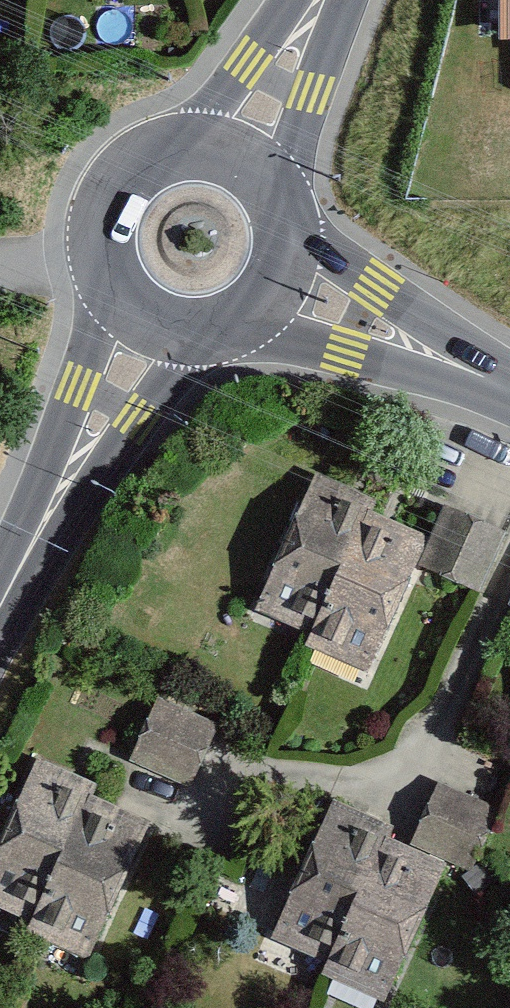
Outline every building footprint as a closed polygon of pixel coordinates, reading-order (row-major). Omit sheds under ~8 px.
[(499,43),(509,43),(509,0),(500,0),(499,43)] [(316,473),(254,611),(312,637),(370,510),(375,500),(316,473)] [(418,570),(484,597),(509,534),(443,507),(431,538),(418,570)] [(370,510),(312,637),(308,646),(370,675),(418,570),(431,538),(370,510)] [(159,706),(130,769),(192,797),(221,735),(159,706)] [(0,848),(0,914),(32,929),(91,805),(95,796),(37,769),(0,848)] [(443,787),(416,846),(469,871),(496,811),(443,787)] [(91,805),(32,929),(29,937),(88,965),(150,833),(91,805)] [(334,805),(271,939),(329,966),(388,842),(392,833),(334,805)] [(388,842),(329,966),(326,974),(385,1001),(447,870),(388,842)]
